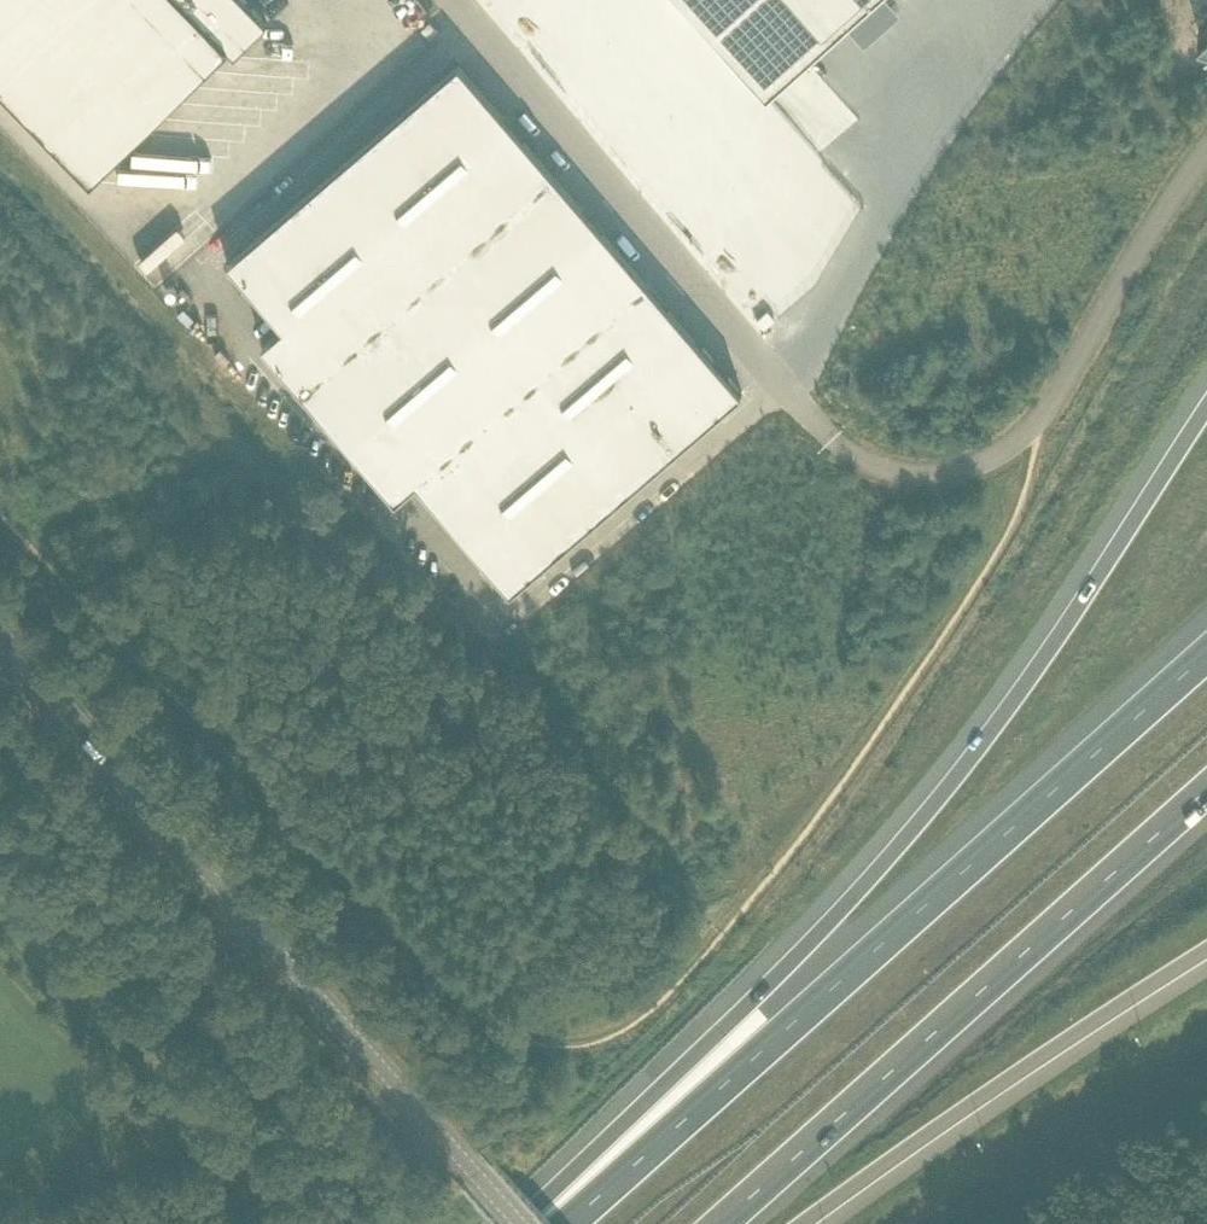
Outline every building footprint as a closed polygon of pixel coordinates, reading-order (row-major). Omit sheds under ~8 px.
[(93,178),(229,44),(235,50),(267,18),(249,0),(0,0),(0,85),(93,178)] [(731,62),(770,27),(802,62),(872,0),(675,0),(731,62)] [(459,62),(227,262),(282,326),(261,344),(340,435),(361,417),(510,591),(741,392),(459,62)] [(166,276),(210,234),(179,202),(135,244),(166,276)]
